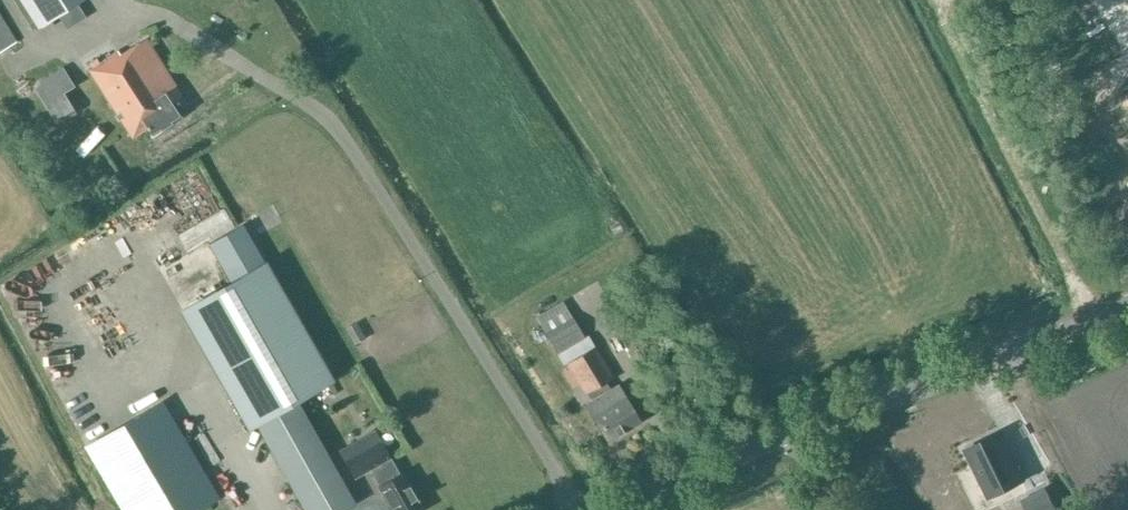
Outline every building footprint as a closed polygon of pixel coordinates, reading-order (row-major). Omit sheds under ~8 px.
[(83,0),(20,0),(38,28),(83,0)] [(16,41),(0,14),(0,50),(16,41)] [(176,87),(146,38),(120,54),(118,51),(98,63),(95,59),(90,62),(93,67),(89,70),(132,137),(147,128),(152,136),(181,118),(172,103),(180,98),(174,88),(176,87)] [(74,86),(62,67),(32,85),(57,125),(76,113),(64,93),(74,86)] [(192,240),(240,217),(233,202),(185,225),(192,240)] [(181,309),(248,426),(249,428),(257,423),(304,509),(339,509),(354,502),(296,400),(332,380),(264,261),(243,225),(208,245),(229,282),(181,309)] [(545,334),(557,353),(585,337),(573,317),(572,317),(563,302),(536,318),(545,334)] [(111,337),(118,320),(104,315),(97,332),(111,337)] [(607,441),(640,421),(618,385),(610,389),(606,382),(614,378),(595,346),(567,363),(570,367),(562,372),(572,389),(580,384),(586,394),(587,393),(591,401),(585,404),(607,441)] [(333,381),(318,390),(327,404),(342,394),(333,381)] [(84,447),(122,509),(197,509),(218,498),(161,402),(84,447)] [(392,509),(421,509),(422,509),(402,473),(399,475),(389,458),(390,457),(380,440),(375,432),(350,446),(350,445),(339,452),(354,478),(370,469),(379,486),(392,509)] [(1023,480),(999,433),(966,449),(989,497),(1023,480)] [(1026,509),(1056,509),(1047,492),(1023,504),(1026,509)]
